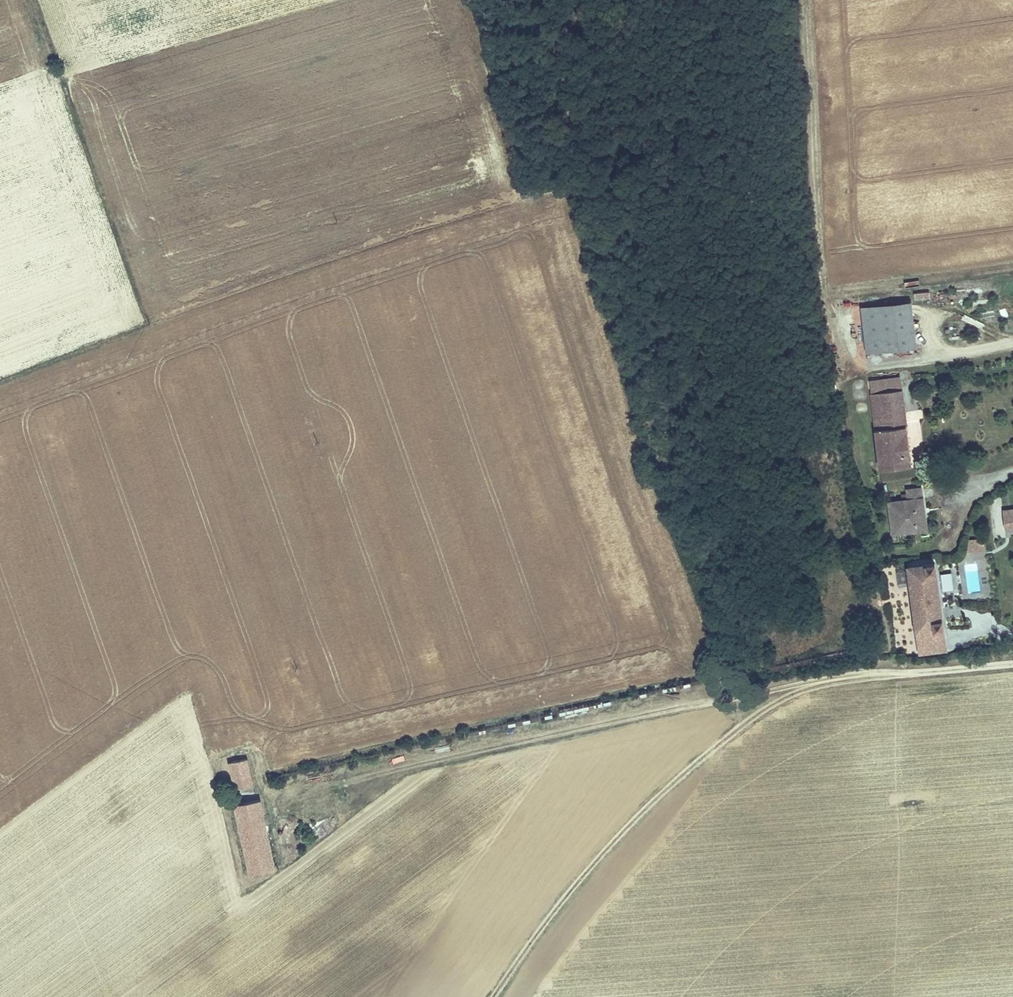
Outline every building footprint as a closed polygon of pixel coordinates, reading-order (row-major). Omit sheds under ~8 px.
[(926,341),(922,296),(872,301),(876,346),(926,341)] [(896,384),(864,387),(873,461),(905,457),(896,384)] [(912,521),(911,499),(919,499),(918,479),(901,480),(901,491),(886,492),(888,522),(912,521)] [(971,540),(972,548),(984,548),(983,540),(971,540)] [(898,558),(911,625),(941,620),(928,553),(898,558)] [(979,569),(968,569),(969,592),(979,592),(979,569)] [(941,620),(911,625),(916,646),(945,641),(941,620)] [(242,759),(225,763),(232,788),(248,783),(242,759)] [(241,787),(233,788),(234,796),(242,795),(241,787)] [(234,804),(250,871),(273,865),(257,798),(234,804)]
